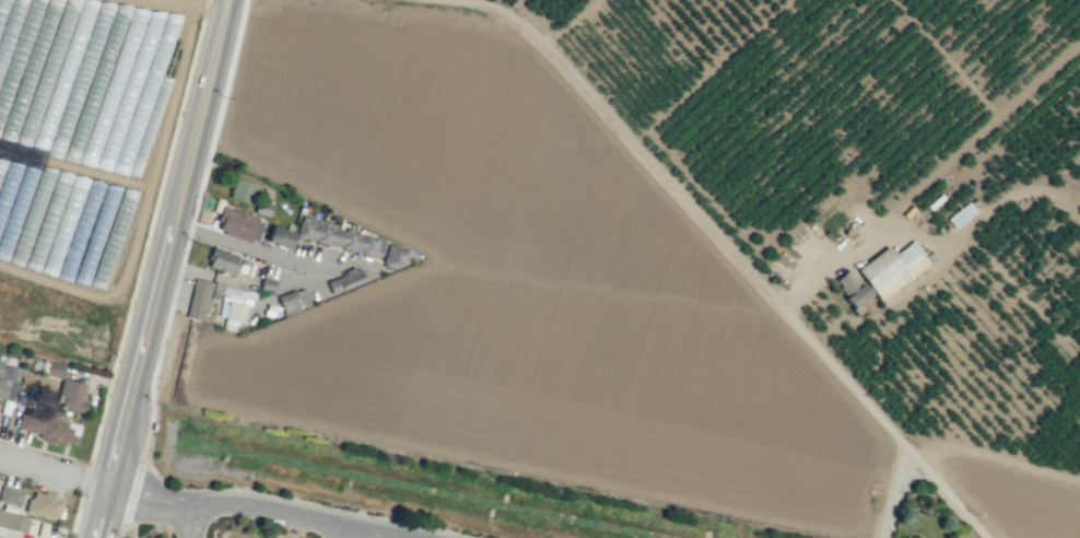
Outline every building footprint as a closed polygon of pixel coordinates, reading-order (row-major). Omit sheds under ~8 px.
[(167,80),(163,81),(176,15),(170,20),(161,18),(159,10),(146,13),(144,21),(137,11),(135,18),(124,27),(127,13),(119,11),(43,28),(0,19),(0,139),(144,170),(167,80)] [(228,197),(251,205),(257,185),(235,178),(228,197)] [(262,219),(222,207),(214,230),(255,243),(262,219)] [(300,218),(296,238),(377,256),(382,236),(300,218)] [(289,248),(292,231),(269,226),(265,243),(289,248)] [(887,246),(856,269),(879,300),(929,263),(912,240),(893,255),(887,246)] [(403,269),(406,249),(386,246),(383,265),(403,269)] [(232,274),(238,255),(212,247),(206,267),(232,274)] [(329,293),(363,283),(359,268),(325,278),(329,293)] [(858,314),(874,302),(847,269),(832,281),(858,314)] [(186,317),(204,320),(208,297),(223,300),(222,303),(221,302),(218,314),(225,315),(223,328),(233,330),(235,322),(245,323),(251,290),(193,279),(186,317)] [(283,314),(309,304),(302,286),(276,297),(283,314)] [(60,378),(64,364),(49,360),(45,374),(60,378)] [(0,363),(0,399),(12,402),(18,367),(0,363)] [(83,413),(86,401),(81,400),(85,385),(61,378),(57,395),(62,396),(59,406),(83,413)] [(16,431),(74,445),(79,425),(20,411),(16,431)] [(23,492),(2,485),(0,490),(0,501),(18,507),(23,492)] [(62,498),(30,490),(25,512),(57,520),(62,498)] [(29,518),(0,510),(0,526),(25,532),(29,518)]
